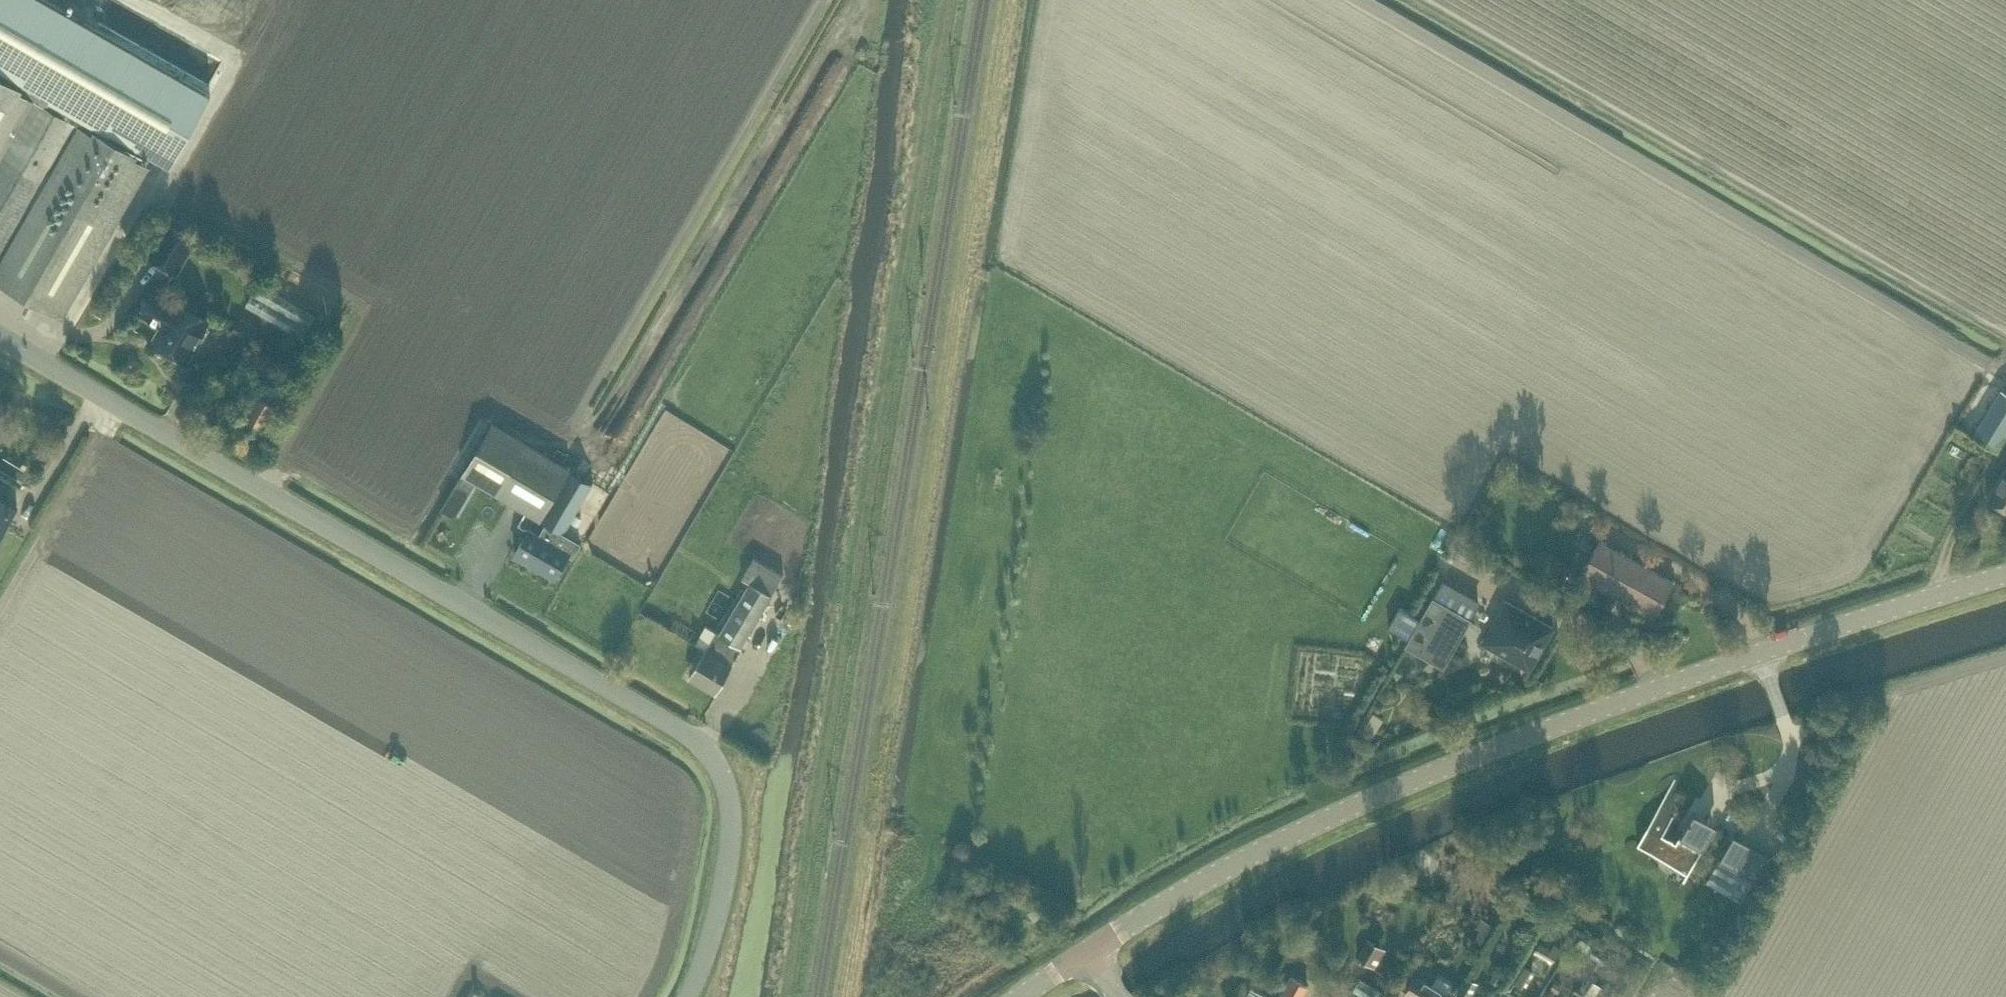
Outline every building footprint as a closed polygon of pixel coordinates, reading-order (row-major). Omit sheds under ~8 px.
[(212,93),(51,0),(0,0),(0,280),(63,316),(151,164),(141,158),(146,149),(171,164),(212,93)] [(187,210),(199,210),(199,193),(187,193),(187,210)] [(178,269),(195,239),(168,223),(150,254),(178,269)] [(268,301),(321,334),(335,312),(281,279),(268,301)] [(165,344),(162,348),(178,357),(180,353),(189,358),(194,349),(197,350),(210,329),(207,327),(210,321),(177,302),(176,305),(155,293),(143,313),(164,325),(156,339),(165,344)] [(239,317),(232,330),(251,341),(259,328),(239,317)] [(247,348),(239,363),(252,370),(260,356),(247,348)] [(281,401),(266,393),(272,382),(263,377),(258,387),(256,386),(238,417),(264,431),(281,401)] [(1998,450),(2005,437),(2005,391),(2000,387),(1971,435),(1998,450)] [(493,421),(463,473),(476,481),(497,493),(546,522),(540,532),(531,526),(515,552),(556,577),(569,553),(573,556),(581,543),(582,542),(564,531),(593,482),(580,474),(527,442),(493,421)] [(1988,497),(2005,508),(2005,468),(1988,497)] [(463,473),(443,507),(456,515),(476,481),(463,473)] [(5,496),(10,487),(0,481),(0,540),(20,505),(5,496)] [(1655,616),(1676,580),(1600,538),(1580,574),(1583,576),(1578,583),(1590,591),(1595,583),(1629,602),(1625,609),(1635,614),(1639,607),(1655,616)] [(716,692),(734,663),(785,573),(755,556),(743,577),(750,582),(720,632),(707,625),(697,644),(707,649),(691,677),(716,692)] [(1571,569),(1566,577),(1576,582),(1580,574),(1571,569)] [(1407,644),(1406,645),(1445,667),(1473,617),(1434,595),(1421,618),(1410,638),(1407,644)] [(1531,669),(1556,627),(1507,598),(1483,642),(1531,669)] [(1401,606),(1389,627),(1399,632),(1410,638),(1421,618),(1410,612),(1401,606)] [(1364,725),(1360,731),(1370,738),(1374,731),(1364,725)] [(1637,844),(1687,872),(1683,878),(1684,879),(1717,824),(1694,811),(1676,841),(1673,840),(1673,839),(1669,837),(1663,834),(1674,815),(1659,807),(1637,844)] [(1741,901),(1768,854),(1734,834),(1706,881),(1741,901)] [(1417,854),(1416,859),(1418,864),(1423,866),(1427,864),(1429,859),(1427,854),(1422,852),(1417,854)] [(1526,897),(1518,894),(1514,911),(1521,913),(1526,897)] [(1554,913),(1549,920),(1566,931),(1571,924),(1554,913)] [(1486,919),(1481,927),(1490,932),(1494,924),(1486,919)] [(1376,966),(1387,948),(1369,937),(1358,955),(1376,966)] [(1524,963),(1514,980),(1522,985),(1533,968),(1524,963)] [(1479,981),(1466,972),(1455,992),(1463,996),(1470,996),(1479,981)] [(1310,985),(1293,973),(1280,996),(1303,996),(1310,985)] [(1421,975),(1410,994),(1414,996),(1459,996),(1421,975)]
